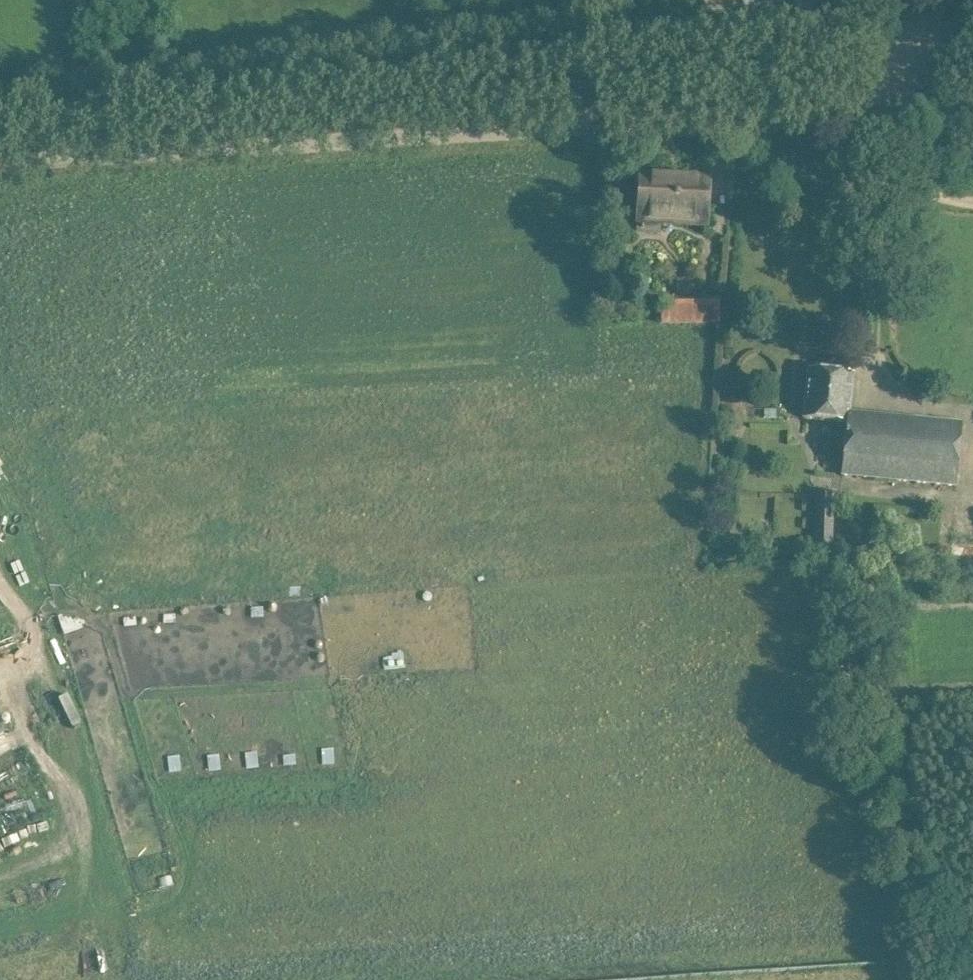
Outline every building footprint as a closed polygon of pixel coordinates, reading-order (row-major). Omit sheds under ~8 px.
[(703,220),(705,191),(695,190),(695,182),(644,179),(640,231),(659,232),(660,218),(703,220)] [(724,295),(660,298),(662,327),(722,324),(724,295)] [(956,489),(962,426),(849,415),(853,376),(809,371),(804,417),(847,422),(841,478),(956,489)] [(835,557),(837,494),(817,494),(816,556),(835,557)]
